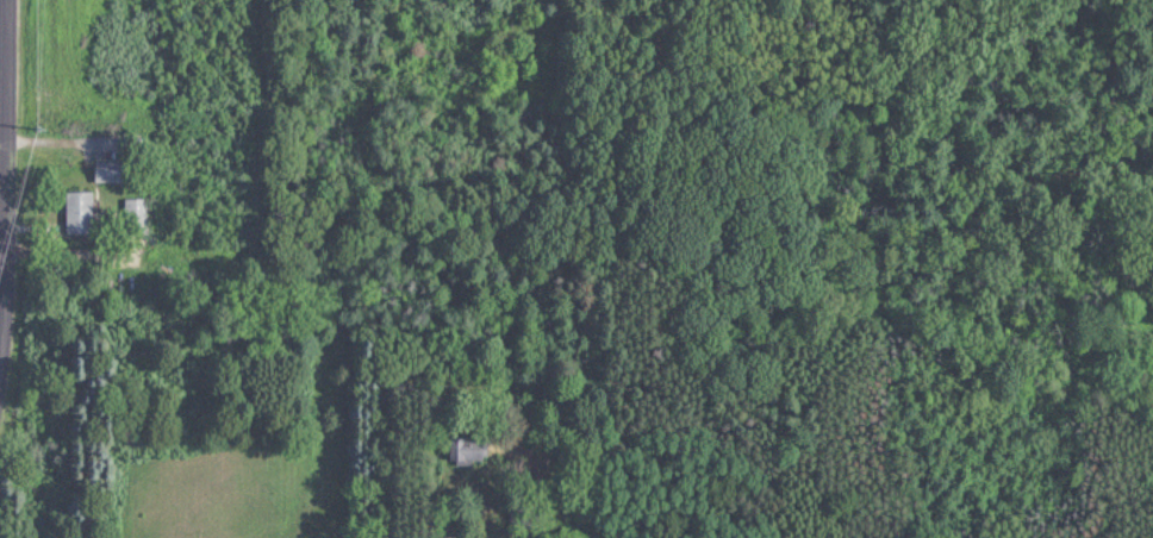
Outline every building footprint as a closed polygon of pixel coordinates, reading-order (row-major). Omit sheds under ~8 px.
[(95,182),(129,182),(129,160),(95,160),(95,182)] [(66,192),(66,233),(93,233),(93,192),(66,192)] [(125,198),(125,232),(148,232),(148,198),(125,198)]
